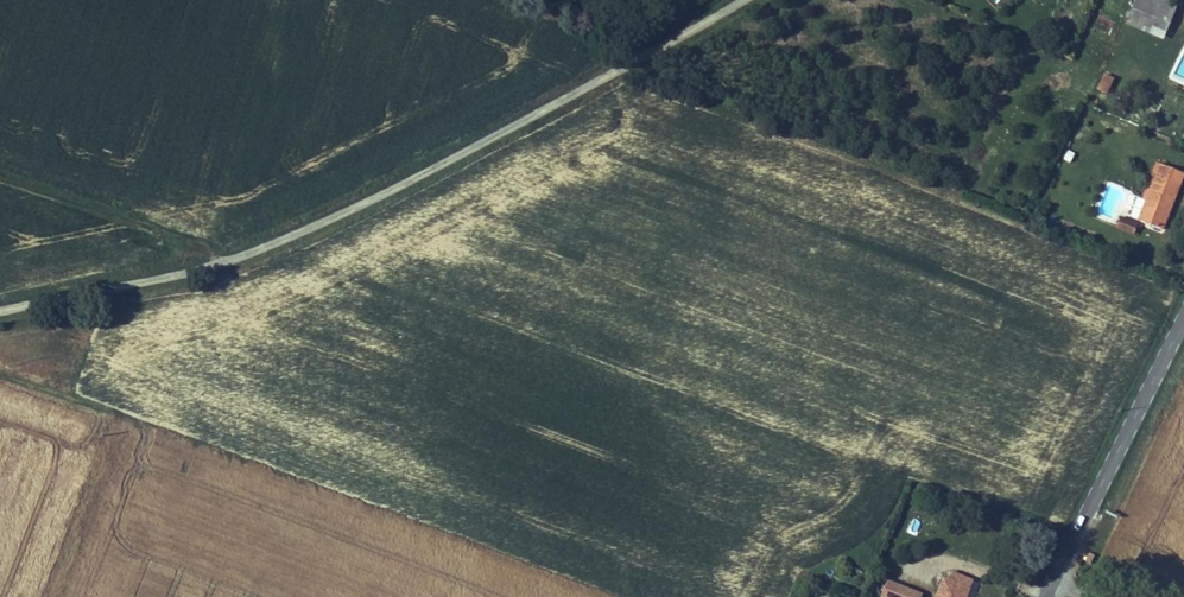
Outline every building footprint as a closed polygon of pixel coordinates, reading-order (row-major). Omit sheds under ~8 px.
[(1128,19),(1162,33),(1172,8),(1151,0),(1137,0),(1128,19)] [(1175,1),(1173,0),(1151,0),(1172,8),(1175,1)] [(1159,38),(1162,33),(1128,19),(1126,24),(1159,38)] [(1112,79),(1103,76),(1097,90),(1105,93),(1112,79)] [(1157,162),(1144,198),(1147,199),(1138,222),(1164,232),(1183,182),(1183,172),(1157,162)] [(1138,222),(1122,215),(1118,224),(1134,231),(1138,222)] [(970,580),(954,574),(951,581),(942,578),(935,596),(964,596),(970,580)] [(919,594),(886,582),(880,596),(918,596),(919,594)] [(818,589),(815,596),(831,596),(832,594),(818,589)]
